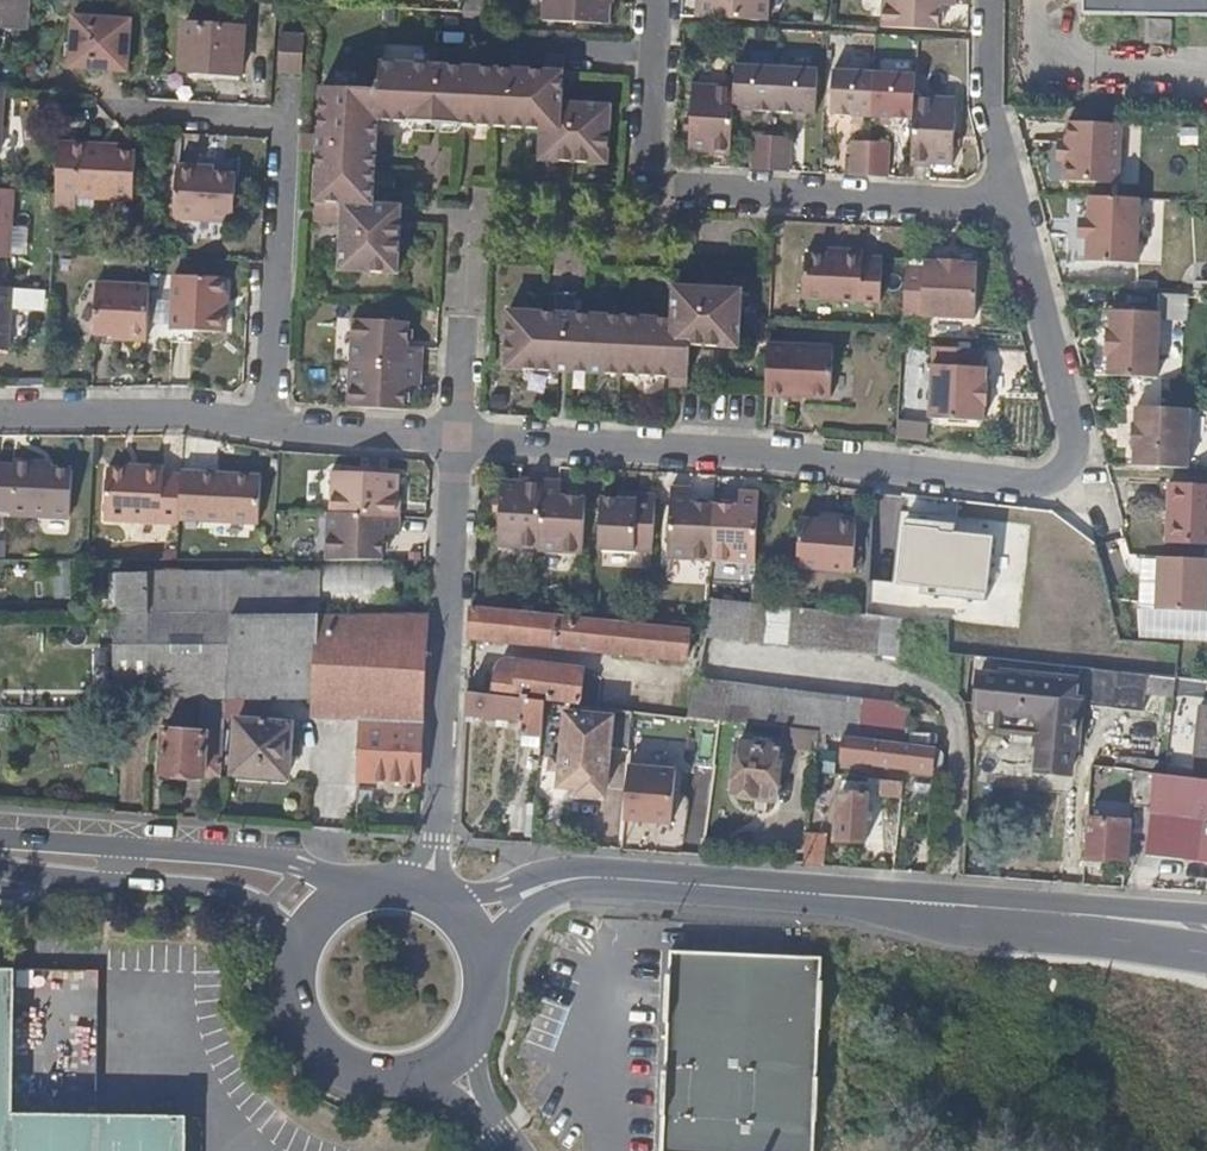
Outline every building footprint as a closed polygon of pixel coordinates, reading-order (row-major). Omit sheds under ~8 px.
[(30,29),(31,0),(0,0),(0,28),(30,29)] [(542,18),(577,20),(591,20),(608,21),(609,0),(543,0),(542,18)] [(697,16),(752,19),(767,19),(768,0),(698,0),(697,16)] [(940,28),(942,5),(956,5),(956,0),(883,0),(883,25),(940,28)] [(1080,10),(1206,16),(1206,0),(1080,0),(1080,10)] [(126,70),(127,19),(72,15),(70,66),(126,70)] [(1170,20),(1146,18),(1145,41),(1170,41),(1170,20)] [(591,28),(591,20),(577,20),(577,27),(591,28)] [(242,30),(182,26),(180,70),(240,74),(242,30)] [(279,38),(278,70),(296,70),(298,38),(279,38)] [(317,134),(303,134),(302,151),(317,153),(313,218),(340,219),(337,269),(395,271),(397,223),(398,207),(398,204),(371,203),(373,166),(375,137),(376,120),(428,122),(442,123),(542,126),(541,159),(569,161),(606,162),(609,107),(561,105),(563,71),(564,57),(564,56),(544,56),(545,70),(447,64),(448,52),(429,51),(428,64),(379,62),(376,88),(321,86),(317,134)] [(776,65),(734,62),(733,83),(732,106),(739,106),(751,107),(774,109),(776,65)] [(817,67),(776,65),(774,109),(794,110),(808,111),(815,111),(817,67)] [(864,114),(872,114),(874,71),(834,69),(832,112),(851,113),(864,114)] [(891,115),(912,116),(913,94),(914,73),(874,71),(872,114),(878,115),(891,115)] [(712,154),(730,155),(732,106),(733,83),(693,82),(691,118),(690,131),(689,148),(711,149),(712,154)] [(912,116),(910,163),(935,164),(934,162),(954,163),(955,145),(955,131),(957,97),(913,94),(912,116)] [(750,114),(751,107),(739,106),(739,114),(750,114)] [(808,111),(794,110),(794,117),(807,118),(808,111)] [(683,131),(690,131),(691,118),(683,118),(683,131)] [(1064,138),(1062,157),(1060,178),(1112,180),(1116,120),(1065,118),(1064,138)] [(955,131),(955,145),(962,146),(963,131),(955,131)] [(754,133),(750,168),(771,169),(773,134),(754,133)] [(773,134),(771,169),(791,170),(792,135),(773,134)] [(1053,157),(1062,157),(1064,138),(1054,138),(1053,157)] [(869,174),(871,140),(851,140),(851,173),(869,174)] [(869,174),(889,175),(889,140),(871,140),(869,174)] [(98,143),(57,141),(54,190),(53,212),(73,213),(72,196),(134,198),(135,151),(98,148),(98,143)] [(213,162),(178,161),(175,214),(234,219),(238,170),(213,171),(213,162)] [(0,187),(0,253),(9,254),(13,188),(0,187)] [(1133,263),(1137,195),(1088,193),(1087,217),(1086,237),(1085,262),(1133,263)] [(1076,237),(1086,237),(1087,217),(1076,217),(1076,237)] [(839,259),(840,251),(823,250),(822,257),(839,259)] [(860,253),(840,251),(839,259),(822,257),(802,257),(800,301),(876,305),(879,261),(860,260),(860,253)] [(920,267),(902,266),(899,312),(973,316),(975,264),(958,264),(958,258),(938,257),(938,262),(920,260),(920,267)] [(226,279),(175,276),(173,329),(223,332),(226,279)] [(571,286),(551,284),(551,306),(504,304),(501,362),(664,373),(664,382),(683,384),(686,340),(736,344),(739,285),(684,281),(675,281),(669,281),(666,313),(570,308),(571,286)] [(126,344),(145,344),(148,290),(97,287),(94,337),(113,337),(126,337),(126,344)] [(0,288),(0,351),(7,351),(10,288),(0,288)] [(1109,374),(1159,376),(1160,310),(1112,308),(1112,327),(1105,327),(1104,355),(1110,355),(1109,374)] [(350,318),(348,362),(418,366),(419,347),(405,346),(406,321),(350,318)] [(764,345),(761,397),(827,401),(829,349),(764,345)] [(977,369),(978,350),(931,348),(926,419),(979,423),(981,407),(985,406),(985,386),(981,383),(983,369),(977,369)] [(348,362),(346,406),(357,407),(403,409),(403,387),(417,387),(418,366),(348,362)] [(1135,449),(1134,466),(1187,468),(1189,408),(1138,406),(1135,423),(1129,423),(1129,449),(1135,449)] [(897,441),(927,442),(927,423),(897,422),(897,441)] [(178,468),(179,463),(147,462),(147,452),(113,451),(109,501),(176,507),(178,468)] [(7,511),(8,514),(65,517),(68,471),(47,471),(37,470),(37,463),(9,462),(9,466),(0,465),(0,511),(7,511)] [(176,507),(176,517),(255,522),(259,473),(178,468),(176,507)] [(328,513),(398,517),(399,498),(397,496),(397,476),(380,475),(366,474),(330,471),(328,513)] [(534,546),(538,477),(520,476),(520,480),(498,479),(497,497),(497,511),(495,545),(534,546)] [(561,478),(538,477),(534,546),(534,550),(579,553),(582,494),(560,493),(561,478)] [(1167,540),(1206,542),(1206,480),(1170,478),(1167,540)] [(666,556),(706,558),(710,500),(687,499),(686,486),(669,486),(666,556)] [(710,500),(706,558),(751,561),(755,489),(736,489),(735,502),(710,500)] [(594,548),(647,551),(647,537),(652,492),(632,491),(632,501),(614,501),(615,495),(597,495),(594,548)] [(615,491),(615,495),(614,501),(632,501),(632,491),(615,491)] [(867,496),(865,535),(903,539),(906,500),(867,496)] [(976,547),(978,509),(940,504),(937,543),(976,547)] [(1016,513),(978,509),(976,547),(1012,552),(1016,513)] [(328,513),(324,513),(324,562),(362,563),(381,563),(381,534),(397,535),(398,517),(328,513)] [(793,522),(790,569),(848,573),(851,519),(813,517),(813,524),(793,522)] [(1159,554),(1155,606),(1206,610),(1206,557),(1159,554)] [(97,615),(109,615),(115,615),(148,615),(229,615),(317,616),(318,579),(185,578),(116,576),(116,602),(97,601),(97,615)] [(704,596),(702,628),(702,635),(826,648),(873,654),(875,615),(862,614),(848,612),(749,601),(704,596)] [(531,612),(469,606),(468,639),(651,658),(682,662),(687,627),(645,623),(576,616),(531,612)] [(113,691),(144,692),(148,615),(115,615),(113,691)] [(144,692),(199,693),(225,694),(229,615),(148,615),(144,692)] [(242,703),(315,704),(317,616),(229,615),(225,694),(225,703),(242,703)] [(358,779),(419,781),(421,750),(423,680),(426,616),(317,616),(315,704),(314,724),(359,724),(358,779)] [(542,704),(563,706),(583,708),(586,672),(507,663),(502,665),(497,671),(496,679),(494,698),(542,704)] [(1066,701),(1066,677),(999,669),(999,676),(973,673),(970,706),(995,709),(995,714),(1027,717),(1024,747),(1033,747),(1030,773),(1063,776),(1065,750),(1072,751),(1076,701),(1066,701)] [(1171,678),(1090,670),(1088,707),(1141,712),(1142,698),(1169,700),(1171,678)] [(822,735),(842,738),(908,745),(911,701),(699,677),(698,677),(695,677),(688,720),(698,721),(726,724),(816,735),(822,735)] [(202,775),(220,776),(223,724),(225,703),(225,694),(199,693),(199,731),(161,730),(159,776),(202,779),(202,775)] [(520,737),(540,739),(542,704),(494,698),(465,695),(465,714),(520,720),(520,737)] [(225,703),(223,724),(235,726),(232,778),(285,778),(287,725),(240,725),(242,703),(225,703)] [(1195,703),(1193,756),(1206,758),(1206,704),(1195,703)] [(604,750),(627,753),(630,713),(589,709),(583,708),(563,706),(556,788),(575,789),(574,799),(601,801),(604,750)] [(929,773),(932,747),(908,745),(842,738),(840,761),(929,773)] [(778,751),(734,746),(731,788),(737,796),(742,800),(772,804),(778,751)] [(1165,774),(1165,761),(1122,757),(1116,759),(1111,768),(1134,770),(1155,773),(1165,774)] [(675,769),(628,764),(623,820),(669,824),(675,769)] [(1152,807),(1155,773),(1134,770),(1132,805),(1152,807)] [(1206,812),(1206,778),(1165,774),(1155,773),(1152,807),(1160,807),(1204,812),(1206,812)] [(357,805),(418,807),(418,803),(419,781),(358,779),(357,805)] [(879,798),(902,800),(904,783),(881,780),(879,798)] [(870,798),(841,795),(837,842),(865,845),(870,798)] [(1087,819),(1119,820),(1118,814),(1106,814),(1106,796),(1088,795),(1087,819)] [(1158,859),(1199,863),(1204,812),(1160,807),(1158,859)] [(1087,819),(1085,860),(1129,864),(1131,821),(1119,820),(1087,819)] [(803,864),(821,866),(824,836),(806,834),(803,864)] [(820,957),(668,951),(661,1150),(812,1150),(820,957)] [(0,973),(0,1150),(185,1150),(186,1118),(13,1116),(15,974),(0,973)]
